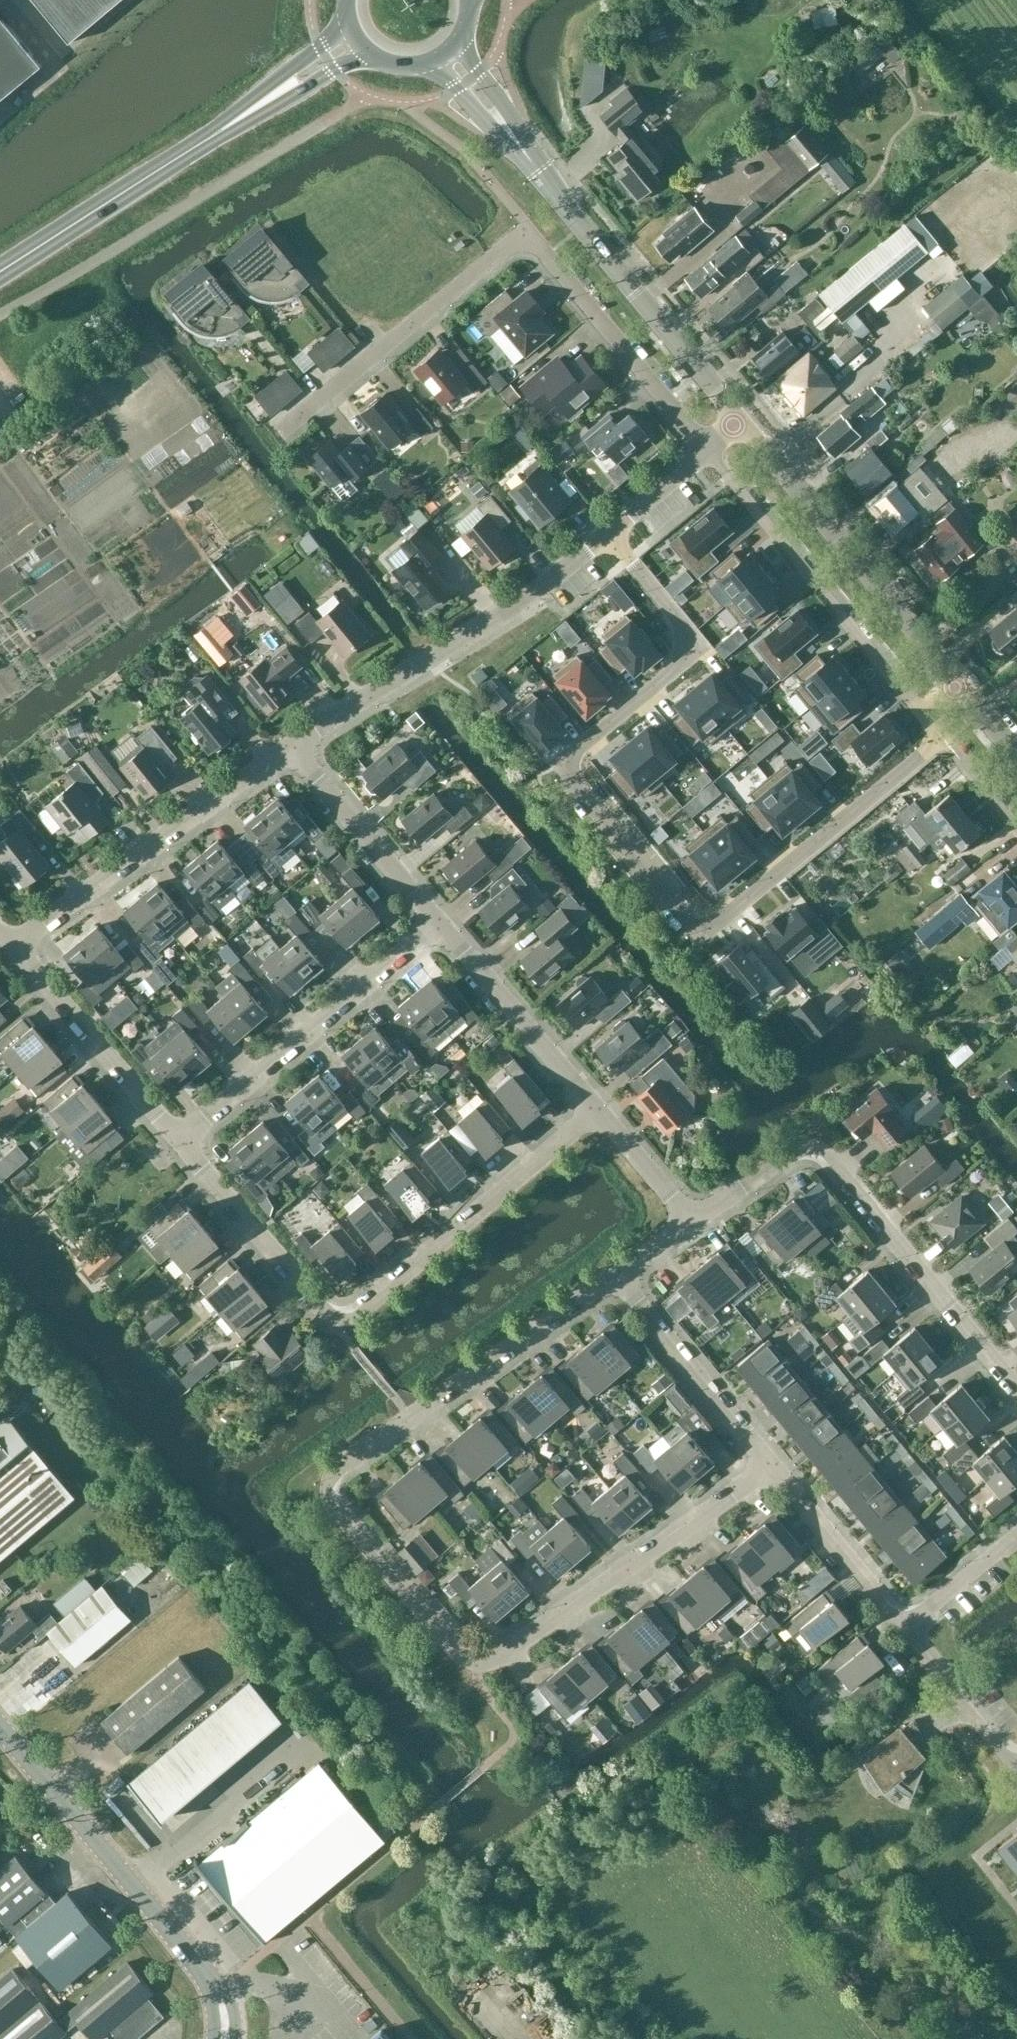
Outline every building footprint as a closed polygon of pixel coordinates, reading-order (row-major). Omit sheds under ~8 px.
[(92,19),(76,0),(39,0),(70,37),(92,19)] [(114,1),(113,0),(76,0),(92,19),(114,1)] [(832,29),(831,8),(807,10),(808,30),(832,29)] [(0,17),(0,99),(40,66),(0,17)] [(902,53),(881,27),(845,57),(859,75),(886,53),(892,61),(902,53)] [(606,62),(586,60),(582,107),(603,90),(606,62)] [(647,150),(634,136),(627,126),(646,111),(627,87),(610,100),(613,105),(600,115),(624,145),(608,157),(624,176),(620,179),(638,200),(661,181),(654,174),(660,169),(645,152),(647,150)] [(810,171),(830,154),(807,125),(786,142),(810,171)] [(831,154),(818,164),(832,181),(844,171),(831,154)] [(755,200),(736,215),(744,226),(763,210),(755,200)] [(713,231),(704,222),(692,207),(661,233),(666,238),(658,245),(670,260),(680,253),(683,256),(713,231)] [(304,214),(283,232),(313,269),(334,251),(304,214)] [(905,225),(820,295),(829,306),(837,316),(842,323),(854,313),(928,252),(939,243),(924,224),(916,215),(905,225)] [(300,291),(302,289),(298,284),(306,278),(297,267),(295,268),(264,230),(226,257),(235,268),(232,271),(243,285),(246,288),(248,290),(251,292),(256,295),(258,296),(260,297),(264,298),(270,299),(273,299),(278,299),(282,299),(284,298),(287,298),(291,296),(294,294),(297,292),(297,293),(300,291)] [(750,253),(745,248),(736,237),(686,278),(702,297),(726,277),(719,269),(731,259),(736,265),(750,253)] [(785,293),(803,278),(808,273),(797,260),(773,279),(777,284),(765,294),(756,284),(747,273),(733,284),(736,287),(711,308),(728,328),(753,307),(757,304),(763,312),(785,294),(785,293)] [(238,328),(241,326),(242,325),(238,320),(246,313),(237,302),(236,303),(227,292),(217,279),(204,264),(167,292),(176,303),(172,306),(184,320),(187,324),(190,326),(195,329),(198,331),(201,332),(204,333),(207,334),(211,334),(215,335),(218,334),(221,334),(225,333),(228,332),(232,331),(238,328)] [(227,271),(217,279),(227,292),(237,283),(227,271)] [(929,331),(908,348),(913,354),(943,330),(942,328),(970,304),(982,294),(965,273),(952,283),(924,306),(935,319),(925,327),(929,331)] [(884,306),(907,289),(901,281),(878,299),(884,306)] [(503,323),(526,353),(553,331),(535,309),(542,305),(529,289),(517,298),(508,288),(472,317),(487,336),(503,323)] [(816,297),(798,312),(807,323),(825,308),(816,297)] [(784,332),(754,357),(771,377),(801,352),(807,346),(809,348),(824,335),(820,330),(837,316),(829,306),(790,339),(784,332)] [(854,313),(842,323),(851,334),(853,333),(854,334),(859,340),(869,331),(854,313)] [(991,328),(1000,331),(1007,325),(1006,316),(997,313),(990,319),(991,328)] [(339,327),(308,352),(324,371),(355,346),(339,327)] [(854,334),(834,350),(845,363),(865,347),(864,346),(859,340),(854,334)] [(435,351),(416,367),(425,379),(422,382),(422,386),(427,393),(431,393),(435,391),(443,401),(468,382),(475,391),(489,380),(461,346),(443,361),(435,351)] [(288,358),(295,369),(308,361),(302,350),(288,358)] [(810,350),(774,381),(804,417),(840,386),(829,373),(810,350)] [(605,383),(584,356),(562,375),(553,364),(524,387),(543,410),(557,399),(572,418),(583,409),(579,404),(605,383)] [(498,372),(489,380),(498,391),(507,383),(498,372)] [(277,378),(255,396),(272,416),(294,398),(277,378)] [(1006,388),(1012,396),(1016,391),(1016,384),(1015,381),(1006,388)] [(860,436),(849,423),(861,413),(866,418),(886,401),(874,385),(849,405),(840,413),(843,416),(819,436),(836,457),(860,436)] [(501,393),(511,404),(519,397),(510,386),(501,393)] [(388,389),(362,411),(390,445),(415,424),(422,434),(434,424),(418,405),(407,413),(388,389)] [(605,448),(617,461),(626,454),(629,454),(632,454),(634,452),(636,449),(636,446),(648,436),(629,413),(617,423),(609,413),(582,436),(597,455),(605,448)] [(913,458),(906,465),(913,472),(909,475),(926,461),(924,458),(933,450),(931,447),(947,433),(957,425),(951,418),(941,426),(918,446),(921,450),(913,458)] [(517,420),(509,427),(529,451),(537,444),(517,420)] [(870,497),(895,476),(873,450),(889,436),(883,429),(867,442),(871,446),(846,468),(870,497)] [(330,437),(308,454),(331,482),(345,499),(359,487),(351,478),(369,463),(351,440),(340,449),(330,437)] [(564,438),(548,450),(559,464),(575,451),(564,438)] [(919,511),(910,501),(927,485),(924,481),(946,463),(933,450),(924,458),(926,461),(909,475),(903,481),(876,504),(897,529),(919,511)] [(528,476),(510,491),(520,504),(517,506),(527,518),(530,515),(539,526),(571,500),(537,459),(523,470),(528,476)] [(387,467),(374,479),(393,501),(406,489),(387,467)] [(931,515),(948,500),(947,499),(977,475),(971,467),(940,492),(939,491),(921,506),(928,514),(930,513),(931,515)] [(418,477),(405,482),(409,493),(422,488),(418,477)] [(480,481),(470,488),(478,498),(488,491),(480,481)] [(463,534),(452,544),(462,556),(473,547),(491,567),(514,548),(500,531),(512,520),(492,496),(478,507),(486,516),(463,534)] [(983,543),(956,509),(948,500),(931,515),(938,523),(942,529),(916,550),(941,581),(968,559),(966,557),(983,543)] [(460,528),(470,513),(462,508),(452,523),(460,528)] [(713,508),(671,543),(698,576),(718,560),(709,550),(732,531),(713,508)] [(392,519),(402,531),(413,522),(403,510),(392,519)] [(411,558),(393,572),(405,586),(407,585),(426,607),(432,602),(435,603),(444,596),(444,592),(449,588),(429,563),(441,553),(420,529),(401,545),(411,558)] [(734,552),(710,571),(718,580),(718,581),(732,598),(733,599),(766,572),(751,553),(741,561),(734,552)] [(732,598),(725,605),(741,624),(749,618),(756,627),(780,607),(772,598),(782,591),(766,572),(733,599),(732,598)] [(674,597),(679,592),(671,583),(666,587),(674,597)] [(248,615),(261,604),(246,585),(232,596),(248,615)] [(271,603),(283,601),(282,588),(270,590),(271,603)] [(1009,598),(1016,608),(1016,591),(1009,598)] [(688,599),(682,592),(675,597),(681,604),(688,599)] [(325,632),(345,656),(371,635),(343,601),(318,621),(310,612),(296,623),(311,643),(325,632)] [(990,632),(994,637),(993,643),(993,648),(997,652),(1002,652),(1007,653),(1011,658),(1016,653),(1016,609),(990,632)] [(797,610),(755,645),(782,678),(802,662),(794,652),(817,633),(797,610)] [(651,641),(654,638),(644,626),(641,629),(628,613),(605,632),(610,638),(600,647),(621,671),(631,663),(637,671),(645,664),(646,666),(661,653),(651,641)] [(566,622),(556,630),(561,636),(571,628),(566,622)] [(724,659),(731,653),(722,642),(715,648),(719,653),(724,659)] [(288,678),(302,666),(287,648),(267,664),(265,660),(241,680),(268,713),(291,693),(281,681),(286,676),(288,678)] [(565,692),(575,704),(578,702),(588,714),(603,701),(602,699),(610,693),(604,686),(613,677),(593,653),(583,661),(578,655),(555,674),(568,689),(565,692)] [(810,707),(850,674),(835,655),(825,663),(818,654),(794,673),(802,682),(794,689),(810,707)] [(481,668),(472,676),(478,684),(487,676),(481,668)] [(713,673),(694,688),(728,729),(746,713),(740,706),(749,698),(730,675),(721,682),(713,673)] [(866,693),(850,674),(810,707),(825,726),(833,720),(841,729),(864,709),(856,700),(866,693)] [(195,706),(181,718),(210,754),(236,733),(219,712),(230,704),(207,675),(205,677),(194,676),(187,682),(186,692),(185,693),(195,706)] [(760,678),(750,687),(758,696),(768,687),(760,678)] [(479,690),(478,690),(484,697),(494,688),(497,686),(492,679),(479,690)] [(728,729),(694,688),(676,704),(683,713),(674,721),(693,744),(703,737),(709,744),(728,729)] [(519,729),(529,742),(532,739),(543,752),(558,739),(556,737),(564,731),(558,723),(568,715),(547,690),(538,698),(532,692),(509,711),(522,727),(519,729)] [(423,718),(416,710),(407,718),(414,726),(423,718)] [(853,724),(833,740),(842,751),(852,743),(871,764),(903,738),(884,715),(861,734),(853,724)] [(76,719),(66,723),(70,736),(80,733),(76,719)] [(777,726),(771,719),(764,725),(770,732),(777,726)] [(134,733),(112,751),(124,766),(122,767),(146,797),(171,777),(158,761),(172,750),(152,725),(137,737),(134,733)] [(649,726),(629,742),(657,775),(657,774),(685,752),(665,728),(656,735),(649,726)] [(784,740),(777,731),(764,742),(771,750),(784,740)] [(79,751),(77,750),(73,744),(65,735),(50,747),(64,764),(79,751)] [(618,767),(609,774),(628,798),(638,790),(644,798),(664,782),(657,774),(657,775),(629,742),(611,757),(618,767)] [(95,744),(81,755),(112,794),(126,783),(95,744)] [(437,770),(421,751),(411,760),(397,744),(363,773),(369,780),(366,782),(366,786),(372,793),(376,793),(378,791),(384,798),(410,776),(418,786),(437,770)] [(820,752),(810,760),(815,767),(825,758),(820,752)] [(93,801),(104,793),(79,762),(68,771),(76,782),(47,806),(68,832),(79,824),(89,837),(109,821),(93,801)] [(768,778),(801,818),(820,803),(812,793),(822,786),(802,762),(793,770),(787,762),(768,778)] [(706,771),(693,782),(700,790),(713,779),(706,771)] [(783,833),(801,818),(768,778),(749,793),(756,801),(746,808),(766,832),(775,824),(783,833)] [(473,816),(465,805),(452,816),(434,794),(403,820),(422,842),(443,824),(452,834),(473,816)] [(691,817),(706,805),(697,795),(683,807),(691,817)] [(932,842),(966,814),(950,795),(926,815),(915,802),(897,816),(904,826),(910,821),(928,843),(930,841),(932,842)] [(491,804),(484,796),(478,800),(478,806),(482,811),(491,804)] [(299,822),(280,799),(278,797),(262,811),(288,842),(304,829),(315,843),(325,835),(308,815),(299,822)] [(42,804),(33,811),(48,832),(57,825),(42,804)] [(21,882),(24,886),(38,875),(39,876),(38,877),(39,878),(40,877),(46,872),(48,871),(47,870),(46,870),(45,869),(50,865),(36,849),(34,851),(24,839),(37,829),(35,827),(20,809),(1,825),(10,836),(0,844),(0,856),(13,873),(4,881),(12,890),(21,882)] [(295,851),(288,842),(262,811),(245,826),(247,828),(266,850),(257,858),(274,878),(284,869),(281,865),(297,852),(295,851)] [(937,848),(946,840),(957,854),(982,833),(966,814),(932,842),(937,848)] [(703,831),(736,871),(755,856),(748,847),(757,839),(737,816),(728,823),(722,816),(703,831)] [(660,825),(650,833),(658,843),(668,835),(660,825)] [(718,887),(736,871),(703,831),(684,847),(691,854),(682,862),(701,885),(710,878),(718,887)] [(218,840),(202,854),(228,885),(236,894),(251,881),(255,886),(256,885),(264,879),(265,878),(248,858),(239,865),(220,843),(220,842),(218,840)] [(514,864),(500,848),(489,857),(476,841),(443,868),(463,891),(486,872),(494,881),(514,864)] [(904,865),(920,852),(911,841),(902,849),(903,850),(896,856),(904,865)] [(300,847),(295,851),(297,852),(301,857),(305,853),(300,847)] [(920,852),(904,865),(910,872),(917,866),(918,868),(927,860),(920,852)] [(202,854),(185,868),(187,870),(206,893),(197,901),(214,921),(224,912),(221,909),(237,896),(236,894),(228,885),(202,854)] [(368,885),(351,865),(341,854),(331,862),(353,888),(337,901),(363,932),(380,918),(378,916),(359,893),(368,885)] [(963,859),(944,874),(952,885),(971,869),(963,859)] [(897,863),(883,874),(889,881),(903,870),(897,863)] [(322,864),(312,872),(319,880),(328,872),(322,864)] [(517,893),(527,884),(513,867),(491,886),(499,896),(480,911),(499,934),(530,908),(517,893)] [(972,899),(1000,934),(1016,920),(1016,889),(1004,873),(972,899)] [(264,879),(256,885),(261,890),(268,884),(264,879)] [(158,883),(141,897),(168,928),(175,937),(176,938),(192,925),(195,929),(205,920),(188,900),(179,908),(160,885),(158,883)] [(929,948),(976,909),(962,892),(915,931),(929,948)] [(546,940),(522,960),(541,984),(574,956),(554,933),(570,920),(569,917),(581,907),(572,896),(560,907),(561,909),(537,929),(546,940)] [(141,897),(124,911),(126,914),(127,913),(146,936),(137,944),(154,964),(164,955),(160,950),(175,937),(168,928),(141,897)] [(537,910),(544,918),(557,908),(550,899),(537,910)] [(363,932),(337,901),(321,914),(310,900),(300,909),(317,929),(326,921),(347,946),(363,932)] [(780,913),(766,925),(769,928),(766,931),(788,957),(790,956),(805,944),(816,958),(838,939),(821,918),(811,926),(807,920),(796,907),(783,917),(780,913)] [(324,965),(322,963),(303,940),(312,933),(295,913),(285,921),(297,935),(281,948),(307,979),(324,965)] [(119,951),(100,928),(98,926),(81,940),(115,980),(131,967),(135,972),(145,963),(128,943),(119,951)] [(1006,945),(1012,953),(1010,954),(1016,963),(1016,936),(1006,945)] [(99,993),(115,980),(81,940),(64,954),(86,979),(76,987),(93,1006),(103,998),(99,993)] [(730,952),(714,965),(728,982),(726,985),(739,1001),(742,999),(743,1000),(760,985),(771,998),(780,991),(781,991),(786,986),(752,945),(744,951),(740,946),(731,953),(730,952)] [(307,979),(281,948),(265,961),(254,948),(244,956),(260,976),(270,968),(290,994),(307,979)] [(896,954),(887,962),(899,976),(909,968),(896,954)] [(268,1013),(266,1010),(266,1011),(246,988),(256,980),(239,960),(229,969),(232,972),(215,985),(225,996),(251,1027),(268,1013)] [(196,964),(187,971),(195,980),(204,973),(196,964)] [(168,972),(161,978),(168,986),(175,980),(168,972)] [(1007,980),(1013,987),(1016,983),(1016,979),(1013,974),(1007,980)] [(632,1000),(622,989),(610,999),(591,977),(590,978),(586,976),(582,976),(579,977),(577,980),(577,984),(579,988),(559,1004),(579,1028),(602,1008),(610,1018),(632,1000)] [(434,981),(432,979),(415,993),(450,1034),(466,1021),(469,1025),(479,1016),(462,996),(453,1004),(434,981)] [(635,995),(644,987),(638,980),(629,988),(635,995)] [(138,991),(131,997),(138,1005),(145,999),(138,991)] [(450,1034),(415,993),(398,1007),(400,1010),(401,1009),(420,1032),(411,1040),(427,1060),(438,1051),(434,1047),(450,1034)] [(832,1019),(849,1005),(838,993),(822,1006),(832,1019)] [(251,1027),(225,996),(209,1009),(198,995),(187,1004),(204,1023),(213,1016),(234,1041),(251,1027)] [(809,999),(793,1012),(814,1038),(831,1025),(809,999)] [(116,1007),(103,1018),(110,1025),(112,1029),(125,1018),(116,1007)] [(212,1060),(210,1058),(209,1058),(190,1035),(199,1028),(183,1008),(173,1016),(176,1020),(160,1033),(195,1074),(212,1060)] [(40,1033),(37,1035),(24,1018),(0,1038),(0,1050),(16,1069),(48,1043),(40,1033)] [(673,1044),(659,1028),(644,1040),(629,1022),(627,1024),(625,1021),(621,1021),(614,1027),(614,1030),(616,1033),(597,1049),(618,1074),(641,1055),(649,1065),(673,1044)] [(675,1021),(665,1029),(673,1037),(682,1030),(675,1021)] [(368,1024),(359,1033),(363,1037),(359,1040),(359,1041),(367,1050),(380,1065),(382,1068),(394,1082),(410,1068),(413,1072),(424,1064),(406,1043),(397,1051),(376,1026),(372,1029),(368,1024)] [(500,1041),(493,1032),(483,1041),(490,1050),(500,1041)] [(178,1089),(195,1074),(160,1033),(144,1046),(141,1043),(131,1051),(148,1071),(157,1063),(178,1089)] [(687,1036),(681,1041),(682,1044),(687,1049),(688,1050),(694,1045),(687,1036)] [(378,1095),(394,1082),(359,1040),(342,1055),(344,1057),(364,1080),(354,1087),(371,1107),(381,1099),(378,1095)] [(54,1054),(56,1052),(48,1043),(16,1069),(38,1096),(68,1071),(54,1054)] [(673,1052),(678,1057),(687,1049),(682,1044),(673,1052)] [(674,1126),(681,1127),(682,1120),(689,1114),(676,1099),(677,1091),(686,1084),(664,1058),(642,1077),(650,1087),(637,1097),(649,1112),(654,1112),(655,1111),(659,1115),(655,1118),(667,1133),(674,1126)] [(531,1111),(547,1097),(515,1059),(505,1067),(512,1076),(496,1091),(522,1122),(533,1114),(531,1111)] [(1012,1095),(1016,1091),(1016,1080),(1009,1071),(999,1080),(1012,1095)] [(338,1129),(353,1116),(356,1120),(366,1111),(350,1091),(340,1099),(320,1074),(303,1088),(338,1129)] [(73,1077),(43,1102),(65,1128),(97,1101),(89,1091),(87,1093),(73,1077)] [(447,1101),(433,1084),(421,1095),(435,1111),(447,1101)] [(322,1142),(338,1129),(303,1088),(286,1102),(288,1105),(288,1104),(307,1127),(298,1135),(315,1155),(325,1146),(322,1142)] [(409,1089),(404,1094),(411,1102),(420,1095),(415,1089),(409,1089)] [(894,1113),(895,1112),(877,1089),(845,1115),(864,1138),(873,1130),(886,1146),(908,1129),(894,1113)] [(0,1110),(0,1132),(1,1133),(26,1110),(15,1098),(0,1110)] [(486,1153),(496,1144),(494,1142),(511,1128),(486,1099),(459,1121),(486,1153)] [(97,1101),(65,1128),(80,1145),(88,1154),(117,1129),(103,1113),(106,1111),(97,1101)] [(940,1102),(926,1114),(934,1123),(948,1112),(940,1102)] [(953,1128),(950,1119),(940,1122),(942,1131),(953,1128)] [(397,1120),(387,1128),(404,1148),(414,1140),(397,1120)] [(284,1147),(265,1124),(263,1121),(247,1135),(281,1177),(297,1164),(300,1167),(310,1159),(293,1139),(284,1147)] [(458,1173),(474,1159),(449,1130),(422,1152),(449,1184),(460,1175),(458,1173)] [(266,1190),(281,1177),(247,1135),(230,1150),(251,1174),(242,1182),(259,1202),(267,1196),(269,1194),(266,1190)] [(862,1162),(876,1151),(870,1143),(856,1154),(862,1162)] [(17,1145),(6,1154),(17,1167),(28,1158),(17,1145)] [(964,1169),(956,1159),(944,1169),(925,1146),(892,1173),(912,1196),(935,1177),(943,1187),(964,1169)] [(413,1215),(423,1206),(421,1204),(437,1190),(412,1161),(386,1183),(413,1215)] [(313,1171),(313,1176),(317,1182),(325,1175),(318,1166),(313,1171)] [(11,1175),(1,1183),(8,1191),(17,1183),(11,1175)] [(328,1188),(322,1182),(313,1189),(321,1199),(327,1193),(328,1188)] [(357,1192),(365,1201),(349,1214),(376,1246),(386,1237),(384,1235),(401,1221),(368,1183),(357,1192)] [(804,1245),(830,1223),(806,1194),(789,1207),(787,1205),(777,1213),(804,1245)] [(267,1196),(259,1202),(270,1216),(273,1207),(267,1196)] [(953,1247),(983,1223),(962,1197),(932,1221),(953,1247)] [(1006,1201),(996,1210),(1004,1219),(1014,1211),(1006,1201)] [(204,1227),(195,1217),(193,1219),(179,1202),(150,1227),(162,1242),(154,1249),(153,1253),(161,1263),(172,1253),(204,1227)] [(777,1267),(804,1245),(777,1213),(767,1221),(769,1224),(753,1237),(777,1267)] [(1016,1233),(1016,1228),(1008,1218),(984,1238),(994,1250),(971,1269),(981,1281),(979,1282),(986,1292),(988,1290),(990,1292),(1016,1271),(1016,1258),(1012,1252),(1016,1247),(1016,1239),(1014,1235),(1016,1233)] [(339,1277),(350,1268),(348,1266),(364,1252),(339,1223),(312,1245),(302,1233),(293,1241),(311,1262),(320,1254),(339,1277)] [(210,1239),(212,1237),(204,1227),(172,1253),(194,1280),(223,1255),(210,1239)] [(89,1262),(85,1265),(96,1278),(106,1270),(115,1262),(123,1256),(112,1242),(89,1262)] [(702,1265),(728,1298),(755,1276),(730,1246),(714,1260),(712,1257),(702,1265)] [(253,1285),(245,1275),(242,1277),(228,1261),(199,1286),(221,1312),(253,1285)] [(712,1311),(728,1298),(702,1265),(692,1274),(694,1276),(677,1290),(678,1290),(693,1309),(709,1329),(719,1320),(712,1311)] [(851,1313),(882,1287),(868,1270),(843,1292),(836,1282),(815,1299),(824,1309),(838,1298),(851,1313)] [(259,1297),(261,1295),(253,1285),(221,1312),(243,1338),(273,1313),(259,1297)] [(896,1305),(882,1287),(851,1313),(843,1320),(856,1336),(850,1341),(858,1351),(878,1334),(871,1325),(894,1306),(896,1305)] [(678,1290),(662,1303),(678,1322),(693,1309),(678,1290)] [(807,1312),(803,1307),(795,1314),(801,1321),(806,1318),(807,1312)] [(152,1308),(142,1316),(148,1323),(158,1315),(152,1308)] [(146,1326),(156,1338),(178,1320),(168,1309),(146,1326)] [(772,1329),(765,1321),(756,1329),(763,1337),(772,1329)] [(812,1332),(805,1323),(799,1328),(799,1329),(806,1337),(812,1332)] [(274,1330),(275,1329),(274,1329),(277,1327),(276,1326),(255,1344),(264,1354),(261,1357),(279,1378),(310,1353),(292,1331),(285,1337),(281,1337),(274,1330)] [(614,1378),(640,1356),(615,1326),(599,1340),(597,1338),(587,1346),(614,1378)] [(897,1370),(929,1344),(915,1327),(913,1329),(913,1330),(890,1348),(882,1339),(862,1356),(871,1366),(885,1354),(897,1370)] [(807,1339),(806,1337),(799,1329),(788,1338),(796,1348),(806,1340),(807,1339)] [(820,1340),(812,1332),(806,1337),(807,1339),(814,1346),(820,1340)] [(754,1383),(784,1358),(768,1340),(738,1364),(754,1383)] [(917,1382),(941,1363),(943,1361),(929,1344),(897,1370),(910,1386),(897,1397),(905,1408),(925,1391),(917,1382)] [(588,1400),(614,1378),(587,1346),(577,1354),(579,1357),(563,1370),(588,1400)] [(847,1351),(839,1358),(845,1365),(853,1359),(847,1351)] [(218,1365),(208,1353),(196,1363),(206,1375),(218,1365)] [(768,1401),(798,1376),(784,1358),(754,1383),(768,1401)] [(853,1359),(845,1365),(851,1372),(860,1364),(854,1358),(853,1359)] [(248,1370),(246,1359),(232,1361),(234,1372),(248,1370)] [(827,1366),(835,1376),(842,1370),(834,1360),(827,1366)] [(576,1416),(586,1407),(554,1369),(537,1382),(535,1380),(525,1388),(552,1420),(568,1407),(576,1416)] [(842,1370),(835,1376),(843,1384),(850,1379),(842,1370)] [(666,1375),(654,1386),(660,1393),(672,1383),(666,1375)] [(783,1419),(813,1394),(798,1376),(768,1401),(783,1419)] [(944,1427),(976,1401),(962,1384),(960,1386),(937,1405),(929,1396),(909,1413),(917,1423),(931,1411),(944,1427)] [(526,1442),(552,1420),(525,1388),(516,1397),(518,1399),(501,1413),(526,1442)] [(798,1437),(828,1412),(813,1394),(783,1419),(798,1437)] [(865,1412),(872,1406),(864,1396),(857,1402),(865,1412)] [(964,1439),(987,1420),(990,1418),(976,1401),(944,1427),(957,1443),(943,1454),(952,1465),(972,1448),(964,1439)] [(701,1438),(713,1428),(692,1404),(675,1418),(687,1432),(671,1445),(698,1476),(714,1462),(713,1460),(712,1460),(693,1437),(697,1433),(701,1438)] [(872,1406),(865,1412),(873,1421),(880,1415),(872,1406)] [(464,1431),(491,1463),(517,1441),(492,1411),(476,1425),(474,1423),(464,1431)] [(813,1455),(843,1430),(828,1412),(798,1437),(813,1455)] [(29,1439),(9,1414),(0,1421),(0,1463),(29,1439)] [(608,1428),(614,1435),(622,1428),(624,1427),(618,1420),(608,1428)] [(827,1472),(857,1448),(843,1430),(813,1455),(827,1472)] [(465,1485),(491,1463),(464,1431),(454,1440),(456,1442),(440,1456),(465,1485)] [(886,1437),(894,1447),(901,1442),(893,1432),(886,1437)] [(1016,1454),(1016,1452),(1004,1436),(1002,1438),(979,1457),(972,1448),(952,1465),(960,1475),(974,1463),(987,1479),(1016,1454)] [(52,1466),(29,1439),(0,1463),(0,1558),(75,1495),(52,1466)] [(711,1447),(721,1462),(729,1457),(719,1442),(711,1447)] [(901,1442),(894,1447),(910,1465),(917,1460),(901,1442)] [(698,1476),(671,1445),(656,1458),(644,1444),(634,1453),(651,1473),(660,1465),(679,1488),(681,1490),(698,1476)] [(842,1490),(872,1466),(857,1448),(827,1472),(842,1490)] [(653,1505),(651,1502),(650,1503),(631,1480),(640,1472),(623,1452),(613,1461),(625,1475),(609,1488),(636,1519),(653,1505)] [(1016,1482),(1016,1454),(987,1479),(1000,1495),(986,1506),(994,1516),(1014,1500),(1007,1491),(1016,1482)] [(454,1502),(465,1494),(432,1455),(416,1469),(414,1467),(404,1475),(431,1507),(447,1493),(454,1502)] [(551,1466),(546,1470),(553,1479),(561,1472),(556,1467),(551,1466)] [(857,1508),(887,1484),(872,1466),(842,1490),(857,1508)] [(916,1473),(924,1483),(931,1478),(922,1468),(916,1473)] [(561,1487),(569,1481),(574,1476),(568,1469),(563,1473),(555,1480),(561,1487)] [(945,1470),(937,1477),(946,1488),(954,1481),(945,1470)] [(404,1529),(431,1507),(404,1475),(394,1483),(396,1486),(380,1500),(404,1529)] [(518,1478),(511,1484),(520,1494),(527,1488),(518,1478)] [(931,1478),(924,1483),(932,1492),(938,1487),(931,1478)] [(871,1526),(901,1502),(887,1484),(857,1508),(871,1526)] [(636,1519),(609,1488),(594,1501),(582,1487),(572,1496),(589,1516),(598,1508),(617,1531),(619,1533),(636,1519)] [(574,1562),(591,1547),(589,1545),(570,1523),(579,1515),(562,1495),(552,1503),(564,1517),(548,1530),(574,1562)] [(473,1500),(464,1508),(471,1518),(478,1517),(483,1513),(473,1500)] [(886,1544),(916,1520),(901,1502),(871,1526),(886,1544)] [(946,1507),(955,1518),(961,1513),(952,1502),(946,1507)] [(946,1512),(934,1521),(940,1528),(951,1519),(946,1512)] [(961,1513),(955,1518),(962,1526),(967,1521),(961,1513)] [(748,1537),(775,1569),(801,1547),(777,1517),(760,1531),(758,1529),(748,1537)] [(901,1562),(931,1537),(916,1520),(886,1544),(901,1562)] [(976,1531),(967,1521),(962,1526),(970,1536),(976,1531)] [(574,1562),(548,1530),(532,1544),(521,1530),(510,1539),(516,1547),(517,1546),(528,1558),(537,1550),(556,1573),(556,1574),(558,1576),(574,1562)] [(397,1551),(416,1574),(436,1557),(417,1534),(397,1551)] [(516,1547),(510,1539),(508,1540),(504,1535),(490,1547),(491,1547),(475,1559),(487,1573),(486,1573),(513,1605),(529,1590),(527,1588),(508,1566),(517,1558),(511,1550),(516,1547)] [(759,1582),(775,1569),(748,1537),(738,1545),(741,1548),(724,1562),(757,1600),(767,1592),(759,1582)] [(916,1581),(946,1556),(931,1537),(901,1562),(916,1581)] [(747,1597),(740,1589),(715,1560),(699,1574),(697,1571),(687,1580),(714,1611),(721,1619),(747,1597)] [(836,1578),(827,1567),(797,1591),(806,1602),(836,1578)] [(429,1569),(419,1577),(426,1585),(433,1580),(433,1574),(429,1569)] [(513,1605),(486,1573),(471,1587),(459,1573),(449,1581),(450,1582),(443,1588),(451,1598),(458,1592),(466,1601),(475,1594),(496,1619),(513,1605)] [(84,1577),(69,1590),(80,1604),(96,1591),(84,1577)] [(11,1591),(12,1590),(4,1580),(0,1583),(0,1600),(11,1591)] [(688,1634),(714,1611),(687,1580),(677,1588),(679,1590),(663,1604),(688,1634)] [(48,1632),(48,1633),(76,1665),(131,1619),(103,1585),(96,1591),(80,1604),(58,1623),(59,1623),(48,1632)] [(848,1618),(839,1608),(837,1610),(823,1593),(784,1625),(793,1636),(802,1628),(816,1645),(848,1618)] [(626,1622),(652,1654),(679,1632),(654,1603),(638,1616),(635,1614),(626,1622)] [(58,1623),(50,1613),(36,1624),(20,1605),(0,1622),(0,1644),(6,1651),(32,1629),(40,1639),(48,1633),(48,1632),(59,1623),(58,1623)] [(775,1626),(776,1627),(782,1622),(774,1613),(768,1618),(775,1626)] [(765,1614),(751,1626),(761,1638),(775,1626),(768,1618),(765,1614)] [(638,1667),(652,1654),(626,1622),(616,1631),(618,1633),(601,1647),(633,1684),(645,1674),(638,1667)] [(721,1632),(729,1642),(735,1637),(727,1627),(721,1632)] [(773,1636),(765,1643),(772,1651),(780,1644),(773,1636)] [(858,1636),(817,1670),(827,1681),(837,1672),(851,1688),(883,1661),(874,1651),(872,1653),(858,1636)] [(591,1697),(617,1675),(592,1645),(576,1659),(574,1657),(564,1665),(591,1697)] [(128,1752),(205,1687),(179,1656),(102,1721),(128,1752)] [(565,1719),(591,1697),(564,1665),(554,1673),(556,1676),(540,1689),(552,1704),(565,1719)] [(681,1677),(672,1666),(666,1670),(675,1681),(681,1677)] [(879,1672),(843,1702),(853,1713),(889,1684),(879,1672)] [(797,1684),(805,1693),(813,1686),(806,1677),(797,1684)] [(160,1816),(157,1812),(278,1711),(251,1679),(130,1780),(128,1781),(159,1817),(160,1816)] [(552,1704),(540,1689),(523,1704),(525,1705),(530,1711),(535,1718),(552,1704)] [(635,1693),(622,1703),(636,1721),(649,1711),(635,1693)] [(922,1761),(922,1759),(900,1732),(915,1721),(914,1719),(864,1760),(864,1761),(870,1756),(878,1766),(867,1774),(877,1790),(889,1780),(896,1788),(902,1792),(911,1797),(908,1805),(909,1806),(923,1769),(924,1768),(924,1766),(924,1765),(924,1763),(923,1762),(922,1761)] [(262,1940),(384,1838),(320,1761),(200,1862),(196,1858),(194,1859),(262,1940)] [(999,1848),(1016,1871),(1016,1834),(999,1848)] [(46,1892),(16,1857),(0,1870),(0,1918),(7,1926),(46,1892)] [(56,1903),(46,1892),(7,1926),(16,1936),(33,1922),(56,1903)] [(68,1894),(56,1903),(33,1922),(16,1936),(61,1989),(111,1945),(68,1894)] [(0,1982),(0,2027),(11,2038),(58,2038),(78,2022),(92,2038),(100,2038),(111,2030),(118,2038),(138,2038),(163,2018),(147,1999),(154,1994),(127,1963),(69,2013),(70,2013),(58,2024),(13,1971),(0,1982)] [(0,2027),(0,2038),(11,2038),(0,2027)]
